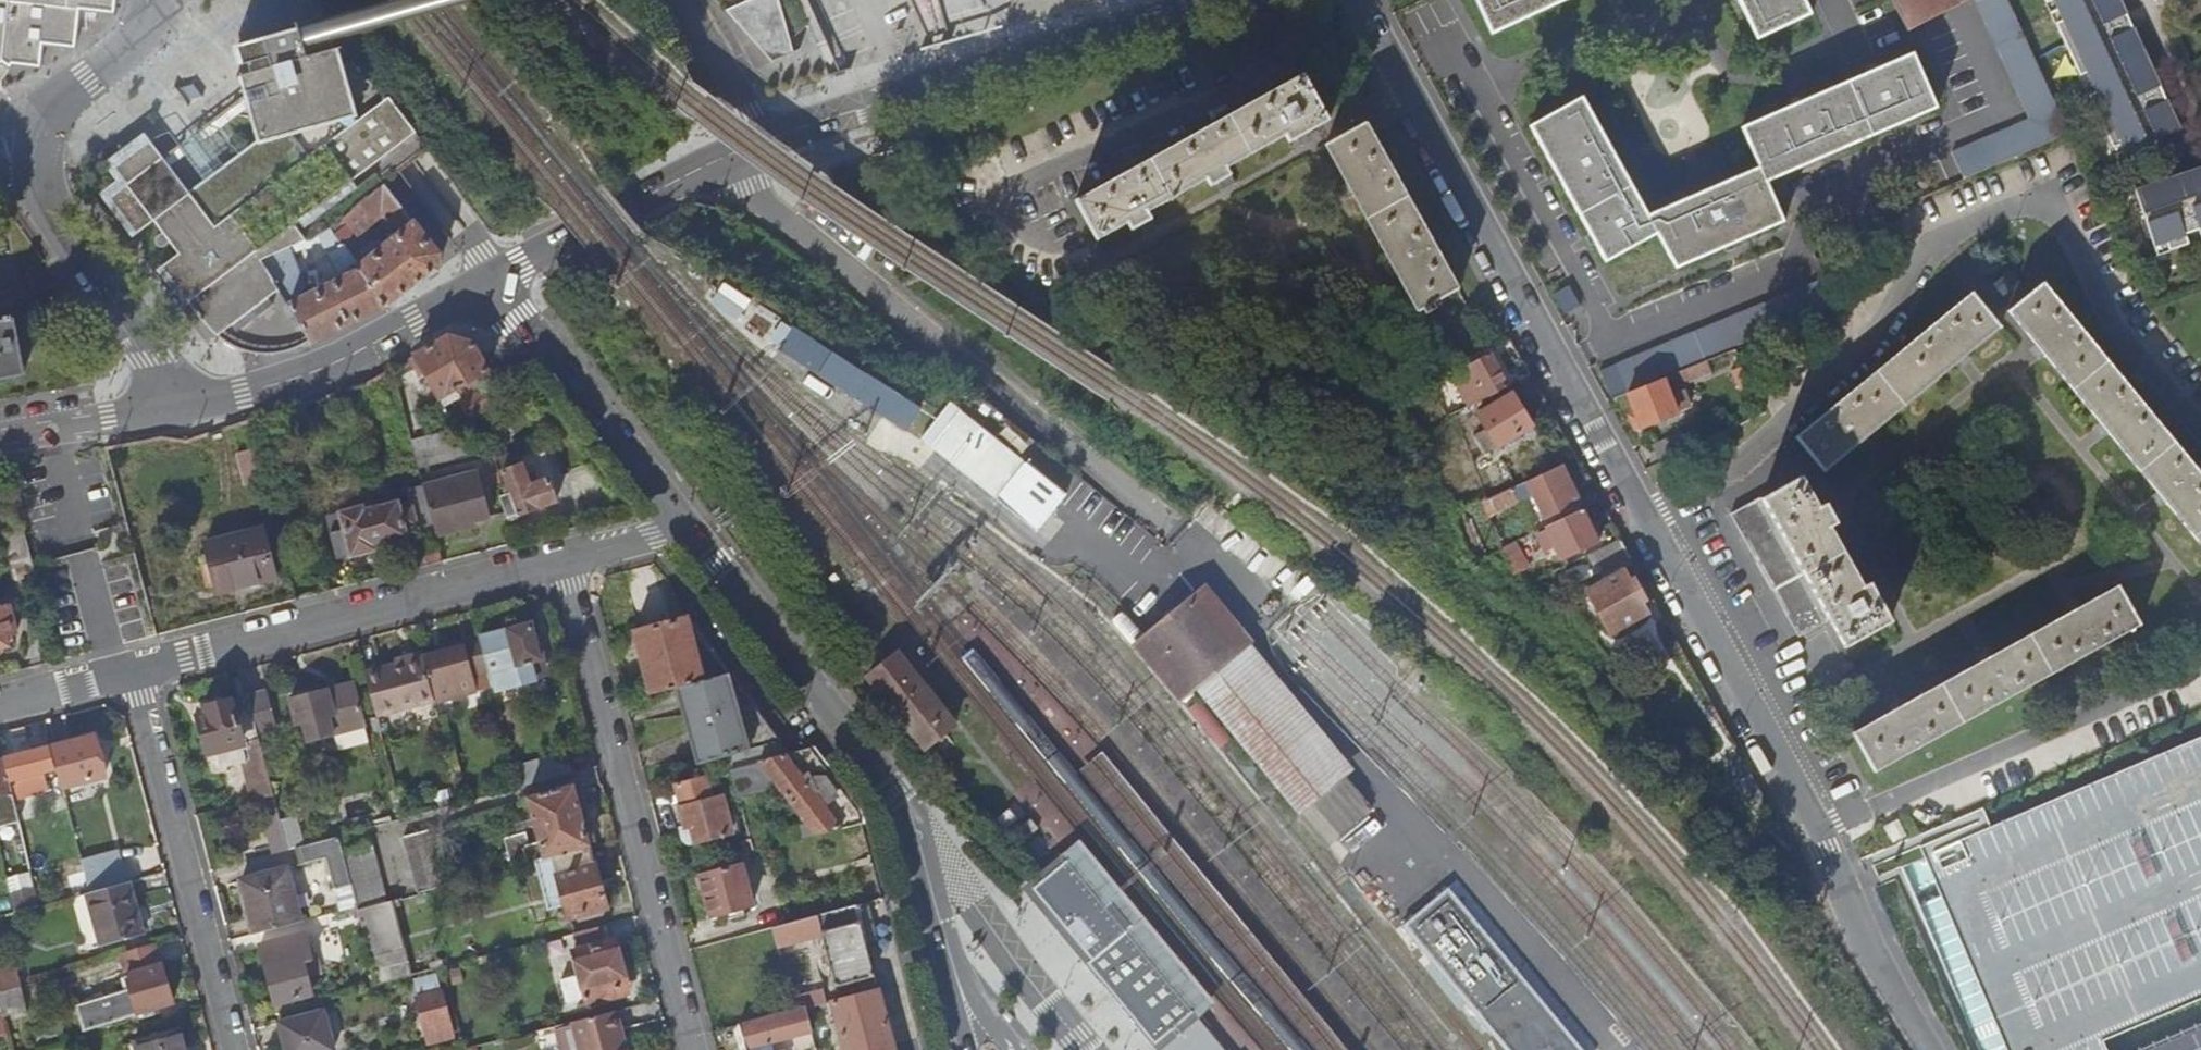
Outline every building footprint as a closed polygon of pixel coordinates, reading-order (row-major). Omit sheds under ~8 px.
[(116,0),(0,0),(0,65),(1,66),(2,62),(8,67),(11,68),(12,66),(38,69),(41,45),(77,49),(82,10),(114,13),(116,0)] [(816,19),(808,0),(717,0),(726,10),(747,34),(752,35),(754,34),(757,40),(755,43),(772,62),(794,53),(800,50),(794,37),(807,26),(816,19)] [(1493,34),(1525,19),(1532,16),(1565,0),(1477,0),(1493,34)] [(1759,36),(1812,11),(1807,0),(1742,0),(1759,36)] [(1970,0),(1894,0),(1909,31),(1970,0)] [(2010,0),(1977,0),(2033,117),(1955,153),(1968,179),(2073,135),(2010,0)] [(2125,152),(2178,128),(2165,99),(2138,110),(2132,97),(2158,85),(2132,27),(2105,39),(2098,25),(2125,14),(2119,0),(2053,0),(2062,19),(2074,45),(2086,71),(2095,90),(2120,142),(2125,152)] [(816,19),(807,26),(825,65),(835,61),(831,53),(816,19)] [(2078,75),(2086,71),(2074,45),(2062,19),(2054,23),(2078,75)] [(163,269),(168,276),(189,304),(191,303),(203,321),(212,332),(222,340),(238,349),(255,354),(265,355),(278,353),(290,351),(301,346),(313,340),(264,261),(332,227),(333,229),(335,226),(344,218),(385,185),(383,183),(400,171),(398,169),(426,148),(389,97),(358,121),(352,114),(350,105),(354,104),(338,49),(334,50),(331,39),(328,27),(326,21),(317,24),(296,29),(266,38),(234,47),(239,66),(243,65),(248,63),(249,67),(251,73),(238,77),(254,131),(258,130),(260,137),(261,138),(218,171),(210,177),(189,192),(151,143),(140,149),(132,160),(127,171),(124,184),(126,186),(123,188),(123,193),(124,203),(126,213),(131,225),(136,235),(154,221),(163,233),(157,237),(156,240),(156,243),(157,245),(160,247),(164,247),(170,243),(179,255),(162,267),(163,269)] [(1742,129),(1760,169),(1650,217),(1603,134),(1583,98),(1532,127),(1557,172),(1554,179),(1558,187),(1566,187),(1590,232),(1586,237),(1591,245),(1598,244),(1608,262),(1659,234),(1679,269),(1723,249),(1726,253),(1737,248),(1740,242),(1785,221),(1766,182),(1937,106),(1913,53),(1882,67),(1876,62),(1867,67),(1867,73),(1849,82),(1817,96),(1804,102),(1797,96),(1788,101),(1787,108),(1742,129)] [(1228,170),(1287,137),(1290,144),(1329,122),(1304,77),(1077,204),(1098,242),(1129,225),(1133,232),(1152,221),(1149,214),(1207,181),(1211,188),(1232,177),(1228,170)] [(2112,146),(2120,142),(2095,90),(2088,94),(2112,146)] [(1439,308),(1437,304),(1460,291),(1365,124),(1327,145),(1421,313),(1425,310),(1428,315),(1439,308)] [(136,152),(140,149),(151,143),(150,141),(136,152)] [(398,169),(400,171),(404,168),(414,161),(428,150),(426,148),(398,169)] [(113,168),(124,184),(127,171),(132,160),(140,149),(136,152),(113,168)] [(893,155),(882,158),(885,172),(897,169),(893,155)] [(812,204),(820,209),(863,190),(855,158),(829,165),(828,162),(801,169),(812,204)] [(209,175),(210,177),(218,171),(217,169),(215,168),(211,170),(210,173),(209,175)] [(2184,177),(2197,214),(2191,216),(2189,212),(2181,215),(2170,181),(2138,192),(2158,247),(2170,243),(2173,251),(2192,245),(2188,235),(2200,231),(2200,170),(2184,177)] [(362,268),(390,307),(439,271),(441,254),(385,185),(344,218),(358,235),(382,215),(400,236),(390,244),(387,241),(380,247),(383,250),(362,268)] [(109,198),(136,235),(131,225),(126,213),(124,203),(123,193),(123,188),(109,198)] [(156,275),(163,269),(162,267),(179,255),(170,243),(164,247),(160,247),(157,245),(156,243),(156,240),(157,237),(163,233),(154,221),(136,235),(146,248),(139,253),(156,275)] [(332,256),(346,246),(333,229),(322,234),(332,256)] [(354,257),(362,268),(383,250),(380,247),(375,240),(354,257)] [(315,343),(390,307),(362,268),(354,257),(346,246),(332,256),(344,280),(311,296),(292,249),(264,261),(313,340),(315,343)] [(1611,399),(1629,392),(1665,378),(1675,374),(1708,361),(1736,349),(1839,308),(1828,277),(1600,371),(1611,399)] [(2044,284),(2010,312),(2039,347),(2046,355),(2063,376),(2102,424),(2105,427),(2110,434),(2158,492),(2161,496),(2168,503),(2200,544),(2200,474),(2044,284)] [(1973,294),(1797,438),(1828,476),(1867,445),(1872,441),(1961,368),(1966,364),(1970,360),(2005,332),(1973,294)] [(14,321),(13,317),(6,318),(8,322),(0,324),(0,377),(12,374),(12,376),(26,373),(16,321),(14,321)] [(450,338),(405,363),(417,383),(428,376),(447,407),(463,397),(458,389),(490,371),(473,343),(450,338)] [(1471,408),(1485,402),(1510,388),(1491,355),(1453,376),(1471,408)] [(1708,361),(1675,374),(1680,386),(1712,372),(1708,361)] [(1744,393),(1755,388),(1744,365),(1733,371),(1744,393)] [(1665,378),(1629,392),(1643,427),(1684,409),(1677,394),(1672,395),(1665,378)] [(486,390),(463,404),(472,419),(495,405),(486,390)] [(1488,429),(1500,448),(1534,427),(1515,395),(1480,416),(1488,429)] [(1028,527),(1058,488),(970,421),(941,459),(1028,527)] [(1489,454),(1500,448),(1488,429),(1478,435),(1489,454)] [(1657,464),(1683,452),(1674,434),(1648,447),(1657,464)] [(422,471),(450,464),(443,438),(415,445),(422,471)] [(255,447),(239,451),(247,483),(263,480),(255,447)] [(502,499),(511,521),(558,503),(550,481),(532,487),(524,467),(504,475),(508,487),(506,488),(508,496),(502,499)] [(1563,467),(1530,483),(1548,523),(1567,514),(1565,508),(1579,502),(1563,467)] [(426,488),(439,537),(459,531),(458,527),(490,519),(478,475),(426,488)] [(1762,498),(1732,514),(1801,637),(1830,620),(1845,647),(1891,621),(1870,582),(1863,586),(1829,527),(1836,523),(1825,504),(1818,508),(1801,477),(1763,498),(1762,498)] [(1515,489),(1494,499),(1499,512),(1521,503),(1515,489)] [(415,510),(404,513),(401,504),(367,513),(366,508),(343,514),(348,532),(335,535),(341,560),(354,557),(355,558),(377,553),(376,548),(410,539),(408,530),(420,528),(415,510)] [(1585,510),(1549,526),(1550,529),(1541,534),(1549,550),(1558,546),(1565,560),(1601,544),(1585,510)] [(258,580),(259,585),(278,580),(266,531),(208,546),(220,590),(258,580)] [(1502,548),(1523,570),(1531,566),(1518,540),(1502,548)] [(1633,558),(1624,542),(1592,557),(1600,573),(1633,558)] [(22,596),(41,591),(34,564),(33,560),(13,565),(22,596)] [(1626,571),(1588,591),(1611,635),(1649,615),(1626,571)] [(1854,734),(1875,772),(2141,625),(2121,587),(2080,609),(2075,612),(2070,615),(1993,657),(1986,661),(1983,663),(1903,707),(1897,710),(1854,734)] [(1194,601),(1152,636),(1302,814),(1343,780),(1194,601)] [(14,647),(11,638),(20,636),(13,607),(0,610),(0,651),(14,647)] [(959,629),(1033,708),(1049,693),(975,613),(959,629)] [(680,689),(732,676),(692,620),(639,634),(655,696),(680,689)] [(531,664),(542,661),(533,626),(483,639),(492,674),(497,693),(536,683),(531,664)] [(476,679),(492,674),(483,639),(482,638),(445,647),(446,653),(426,658),(438,701),(438,702),(479,692),(476,679)] [(885,668),(871,680),(928,752),(957,729),(901,656),(885,668)] [(380,716),(438,701),(426,658),(368,674),(380,716)] [(531,664),(536,683),(547,680),(542,661),(531,664)] [(735,771),(790,756),(732,676),(680,689),(701,767),(732,759),(735,771)] [(338,734),(343,750),(372,742),(357,684),(294,700),(301,725),(307,723),(312,741),(338,734)] [(252,707),(259,732),(276,727),(267,693),(250,697),(252,707)] [(276,797),(259,732),(252,707),(234,711),(232,703),(209,709),(211,717),(203,719),(212,755),(227,750),(244,746),(247,756),(259,802),(276,797)] [(56,749),(66,789),(109,777),(99,737),(56,749)] [(230,761),(247,756),(244,746),(227,750),(230,761)] [(7,762),(12,782),(36,776),(38,784),(47,781),(45,773),(59,770),(54,749),(7,762)] [(813,750),(790,756),(735,771),(742,797),(781,786),(811,826),(798,829),(801,841),(865,824),(863,813),(813,750)] [(1335,1033),(1102,752),(1080,770),(1319,1049),(1350,1049),(1335,1033)] [(524,788),(576,774),(572,759),(519,773),(524,788)] [(21,811),(12,782),(7,762),(0,763),(0,802),(5,801),(6,806),(11,805),(13,812),(21,811)] [(734,834),(733,831),(730,817),(724,797),(714,800),(709,778),(677,786),(689,828),(694,827),(698,843),(734,834)] [(546,857),(591,845),(576,787),(530,799),(531,805),(535,820),(524,823),(526,831),(537,828),(541,843),(530,846),(527,834),(507,840),(515,868),(516,867),(538,861),(544,860),(546,857)] [(730,817),(733,831),(739,829),(735,816),(730,817)] [(304,847),(306,846),(299,818),(283,822),(290,851),(304,847)] [(699,846),(698,843),(694,827),(689,828),(682,830),(686,846),(689,848),(699,846)] [(421,895),(449,888),(434,831),(406,838),(421,895)] [(330,840),(306,846),(304,847),(308,864),(330,858),(338,890),(355,885),(346,854),(342,837),(330,840)] [(750,854),(756,853),(753,840),(747,842),(750,854)] [(544,860),(538,861),(551,910),(566,905),(570,919),(609,908),(592,850),(591,845),(546,857),(544,860)] [(374,846),(346,854),(355,885),(361,907),(362,912),(390,904),(374,846)] [(1153,961),(1196,1013),(1214,999),(1089,847),(1070,862),(1143,948),(1153,961)] [(742,856),(711,864),(713,874),(703,877),(714,919),(756,907),(742,856)] [(1143,948),(1070,862),(1058,871),(1036,889),(1094,960),(1090,963),(1105,980),(1115,992),(1122,1001),(1129,1009),(1130,1010),(1159,1044),(1168,1036),(1179,1027),(1189,1020),(1196,1013),(1153,961),(1143,948)] [(254,937),(304,923),(290,871),(240,884),(254,937)] [(48,907),(39,872),(10,880),(19,915),(48,907)] [(96,894),(93,895),(105,946),(147,936),(135,883),(96,894)] [(1409,928),(1508,1049),(1585,1049),(1456,890),(1409,928)] [(858,907),(775,928),(780,946),(823,935),(828,953),(823,954),(825,959),(830,958),(838,989),(877,978),(858,907)] [(612,991),(629,987),(617,942),(612,943),(607,926),(577,934),(581,951),(575,953),(589,1005),(614,998),(612,991)] [(293,967),(306,963),(314,961),(307,934),(263,947),(278,1005),(314,996),(307,969),(295,973),(293,967)] [(160,946),(127,955),(136,988),(80,1003),(87,1028),(176,1004),(160,946)] [(0,963),(0,989),(23,983),(16,959),(0,963)] [(295,973),(307,969),(306,963),(293,967),(295,973)] [(829,1005),(830,1004),(826,990),(804,996),(802,986),(792,989),(798,1013),(808,1010),(829,1005)] [(612,991),(614,998),(631,994),(629,987),(612,991)] [(830,1004),(829,1005),(831,1015),(837,1013),(847,1049),(896,1049),(880,991),(830,1004)] [(420,1001),(425,1020),(430,1024),(436,1043),(455,1038),(444,994),(420,1001)] [(811,1020),(831,1015),(829,1005),(808,1010),(811,1020)] [(808,1010),(798,1013),(741,1027),(748,1049),(779,1049),(777,1042),(814,1033),(811,1020),(808,1010)] [(620,1011),(574,1024),(581,1049),(630,1049),(620,1011)] [(282,1025),(289,1049),(336,1049),(326,1014),(282,1025)] [(1189,1020),(1179,1027),(1168,1036),(1159,1044),(1163,1049),(1213,1049),(1204,1039),(1201,1034),(1189,1020)] [(137,1043),(139,1049),(188,1049),(183,1031),(137,1043)]
